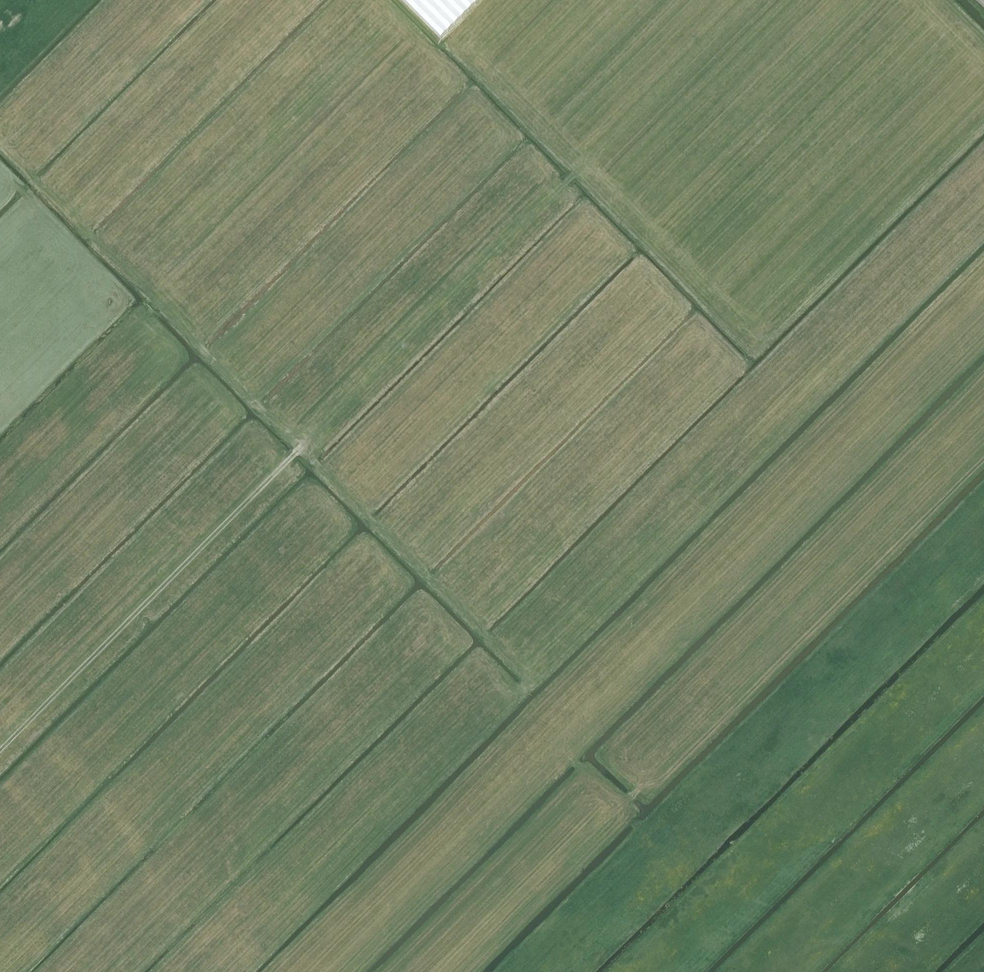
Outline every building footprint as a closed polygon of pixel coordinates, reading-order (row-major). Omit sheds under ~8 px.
[(440,39),(480,0),(401,0),(440,39)]
